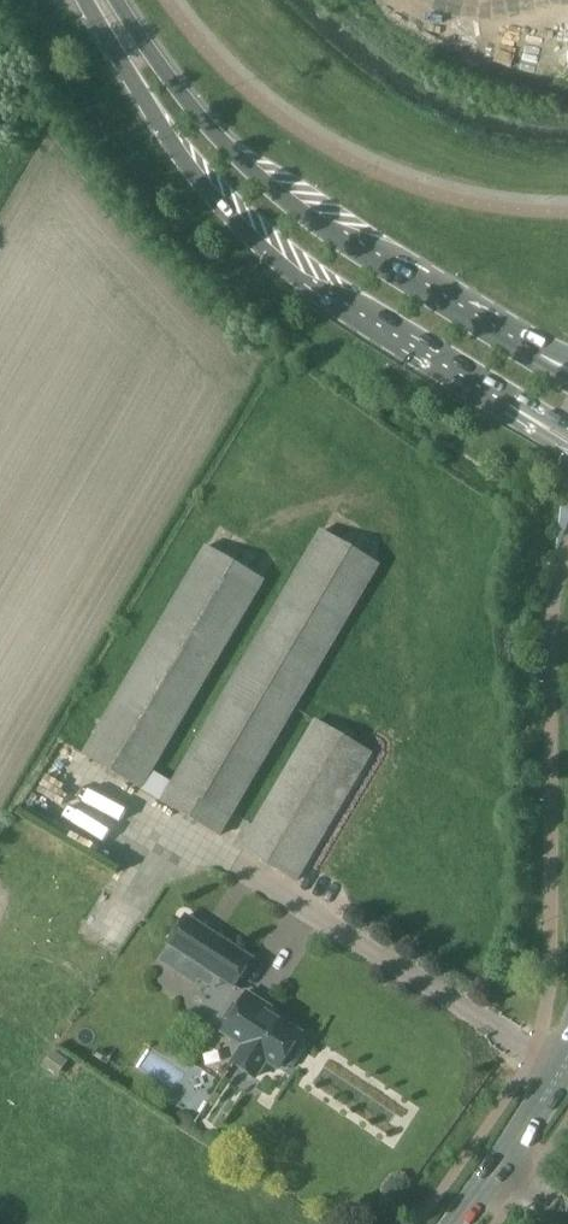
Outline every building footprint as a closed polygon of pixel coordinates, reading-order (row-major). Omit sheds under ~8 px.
[(377,566),(318,531),(162,798),(221,833),(377,566)] [(260,584),(202,550),(84,752),(142,786),(260,584)] [(95,717),(107,691),(94,685),(82,711),(95,717)] [(371,753),(315,721),(244,846),(299,878),(371,753)] [(68,792),(80,778),(54,756),(42,769),(68,792)] [(231,990),(252,958),(185,912),(163,944),(231,990)] [(278,1070),(303,1032),(282,1018),(284,1014),(249,991),(222,1033),(241,1046),(231,1061),(257,1078),(267,1063),(278,1070)]
